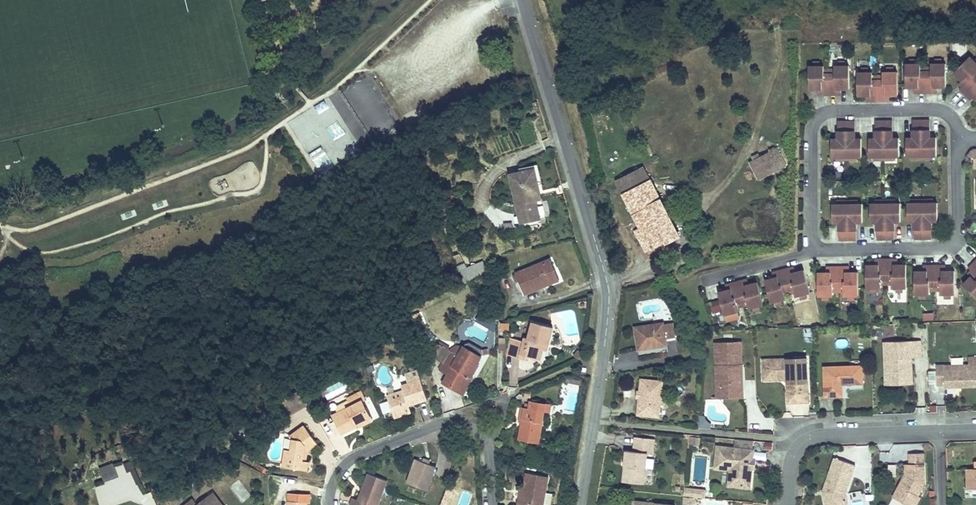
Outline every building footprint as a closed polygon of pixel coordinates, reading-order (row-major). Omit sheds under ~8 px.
[(968,61),(952,78),(961,86),(964,84),(966,86),(961,92),(958,94),(964,100),(970,105),(973,102),(975,99),(975,69),(968,61)] [(920,69),(905,69),(905,92),(913,92),(917,92),(917,97),(925,97),(933,97),(933,92),(937,92),(945,91),(945,68),(930,69),(930,72),(930,76),(920,76),(920,72),(920,69)] [(823,70),(808,71),(808,94),(817,94),(820,94),(820,99),(828,99),(836,99),(836,93),(839,93),(848,93),(848,70),(833,70),(833,74),(833,78),(823,78),(823,74),(823,70)] [(872,77),(857,77),(857,100),(866,100),(869,100),(869,106),(877,105),(885,105),(885,100),(889,100),(897,100),(897,77),(882,77),(883,80),(883,85),(872,85),(872,80),(872,77)] [(325,128),(333,141),(345,133),(337,121),(325,128)] [(694,135),(686,125),(677,132),(684,142),(694,135)] [(831,143),(831,161),(835,161),(857,161),(861,161),(861,143),(855,143),(854,125),(846,125),(837,126),(837,143),(831,143)] [(894,161),(899,161),(898,142),(892,143),(892,125),(883,125),(874,125),(874,143),(868,143),(869,161),(873,161),(894,161)] [(920,125),(911,125),(911,142),(905,143),(906,161),(910,161),(931,160),(936,160),(935,142),(929,142),(929,125),(920,125)] [(320,176),(334,169),(322,148),(309,155),(320,176)] [(759,179),(786,165),(778,150),(752,163),(759,179)] [(538,169),(514,175),(526,224),(545,220),(541,201),(537,186),(542,185),(538,169)] [(616,183),(641,228),(653,250),(679,235),(643,169),(616,183)] [(542,185),(537,186),(541,201),(546,200),(542,185)] [(910,207),(906,207),(906,225),(912,225),(913,242),(921,242),(930,242),(930,225),(936,225),(936,206),(932,207),(910,207)] [(836,208),(831,208),(832,226),(838,226),(838,243),(847,243),(856,243),(855,225),(862,225),(861,207),(857,207),(836,208)] [(873,207),(869,207),(869,225),(876,225),(876,243),(885,243),(893,243),(893,225),(899,225),(899,207),(895,207),(873,207)] [(653,250),(641,228),(634,231),(646,253),(653,250)] [(467,265),(471,277),(488,272),(483,259),(467,265)] [(555,261),(521,275),(529,295),(564,282),(555,261)] [(877,268),(873,268),(864,268),(864,291),(879,291),(879,287),(879,283),(890,283),(890,287),(890,291),(904,291),(904,268),(896,268),(892,268),(892,262),(885,262),(877,262),(877,268)] [(966,271),(969,274),(975,280),(972,282),(969,280),(961,288),(975,303),(975,262),(972,266),(966,271)] [(925,275),(921,275),(913,275),(913,298),(927,298),(927,294),(927,290),(938,290),(938,294),(938,297),(953,297),(952,274),(944,274),(940,274),(940,269),(933,269),(925,269),(925,275)] [(777,280),(773,280),(765,283),(770,305),(784,301),(783,298),(782,294),(793,291),(794,295),(795,299),(809,295),(803,273),(795,275),(792,276),(790,270),(783,272),(775,274),(777,280)] [(829,275),(825,275),(817,276),(817,299),(832,298),(832,295),(832,291),(842,291),(842,295),(842,298),(857,298),(857,275),(848,275),(845,275),(845,270),(837,270),(829,270),(829,275)] [(730,291),(727,292),(718,294),(723,317),(738,313),(737,310),(736,306),(746,303),(747,307),(748,311),(762,307),(757,285),(749,287),(745,288),(744,282),(736,284),(729,286),(730,291)] [(934,320),(934,312),(923,312),(923,321),(934,320)] [(670,324),(637,329),(640,350),(669,346),(668,341),(674,340),(670,324)] [(517,342),(512,359),(519,361),(520,357),(527,359),(539,363),(542,353),(544,347),(548,348),(552,331),(533,326),(529,340),(524,339),(523,344),(517,342)] [(508,357),(512,359),(517,342),(512,341),(508,357)] [(716,343),(717,374),(723,374),(724,386),(731,386),(731,396),(743,395),(743,367),(737,368),(736,341),(716,343)] [(884,345),(885,373),(892,380),(910,379),(910,362),(918,361),(918,344),(884,345)] [(451,353),(444,366),(452,369),(448,377),(446,381),(454,385),(451,391),(464,397),(473,380),(472,379),(483,357),(464,347),(459,357),(451,353)] [(804,356),(762,358),(763,380),(784,379),(785,402),(806,402),(804,356)] [(974,362),(933,363),(934,382),(941,382),(941,386),(975,384),(974,362)] [(452,369),(444,366),(440,373),(448,377),(452,369)] [(838,398),(838,392),(837,383),(859,382),(859,367),(847,367),(819,368),(820,398),(838,398)] [(892,380),(885,373),(885,387),(910,386),(910,379),(892,380)] [(723,374),(717,374),(718,396),(731,396),(731,386),(724,386),(723,374)] [(644,378),(640,413),(659,415),(663,380),(644,378)] [(387,398),(391,411),(400,414),(401,417),(410,414),(408,405),(409,403),(413,404),(426,400),(420,381),(408,385),(406,391),(404,393),(387,398)] [(443,386),(451,391),(454,385),(446,381),(443,386)] [(567,410),(576,412),(579,391),(570,389),(567,410)] [(340,436),(355,429),(353,426),(369,419),(361,402),(364,401),(361,395),(346,401),(349,408),(330,417),(340,436)] [(539,445),(543,424),(545,413),(550,414),(551,407),(530,403),(529,410),(524,409),(519,442),(539,445)] [(400,414),(391,411),(394,419),(401,417),(400,414)] [(353,426),(355,429),(370,422),(369,419),(353,426)] [(305,464),(303,464),(300,464),(301,455),(305,452),(314,445),(302,427),(288,437),(289,439),(287,453),(283,452),(281,470),(304,474),(305,464)] [(699,437),(690,435),(689,443),(699,445),(699,437)] [(626,449),(623,480),(645,482),(648,451),(652,452),(653,438),(635,436),(634,450),(626,449)] [(716,463),(729,464),(736,465),(734,483),(750,484),(754,447),(718,443),(716,463)] [(896,500),(910,504),(914,504),(918,493),(916,492),(922,478),(921,451),(906,451),(906,462),(902,463),(902,476),(903,484),(896,500)] [(821,495),(824,504),(847,504),(843,489),(853,464),(832,457),(823,482),(828,485),(826,494),(821,495)] [(412,460),(404,483),(425,490),(433,467),(412,460)] [(103,481),(119,476),(114,461),(98,467),(103,481)] [(736,465),(729,464),(726,482),(734,483),(736,465)] [(347,504),(375,504),(385,480),(365,472),(354,499),(350,497),(347,504)] [(974,472),(963,472),(964,489),(975,489),(975,472),(974,472)] [(518,503),(518,504),(543,504),(548,477),(527,473),(524,489),(522,503),(518,503)] [(891,498),(896,500),(903,484),(902,476),(898,482),(891,498)] [(684,485),(684,492),(696,494),(697,486),(684,485)] [(697,486),(696,494),(704,495),(705,487),(697,486)] [(684,493),(683,504),(692,504),(693,494),(684,493)] [(284,504),(303,504),(303,503),(306,503),(306,494),(284,494),(284,504)] [(212,496),(198,504),(218,504),(212,496)]
